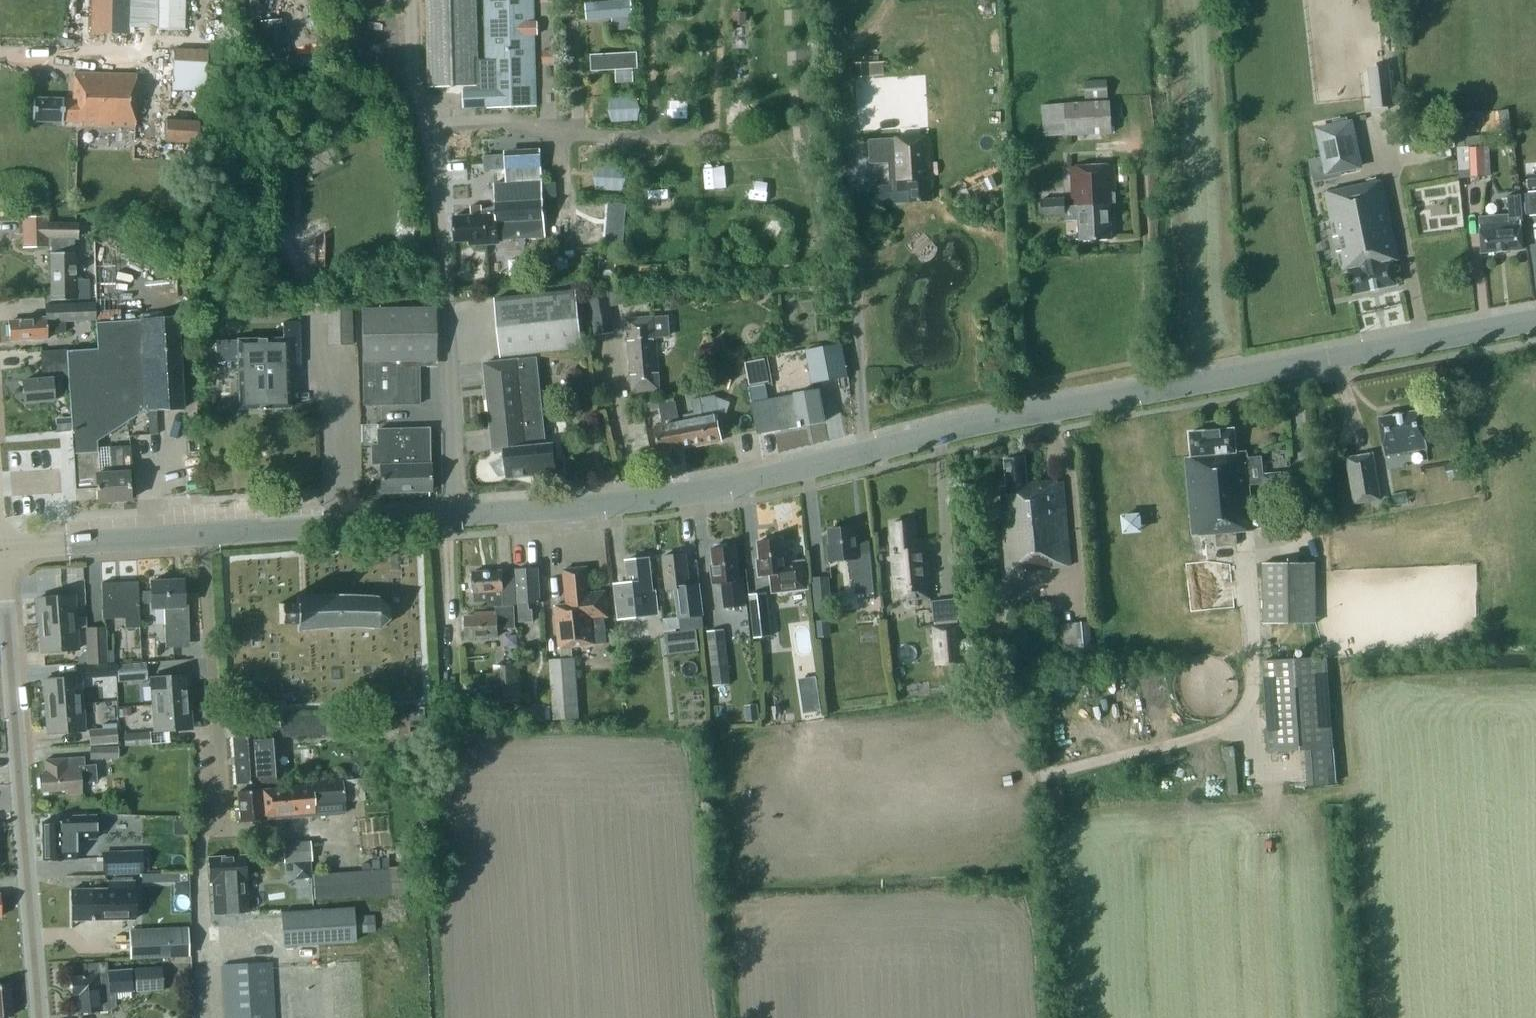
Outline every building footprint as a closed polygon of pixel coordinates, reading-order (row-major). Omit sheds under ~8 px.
[(129,33),(130,0),(91,0),(90,32),(129,33)] [(185,30),(185,29),(186,29),(187,17),(187,0),(157,0),(156,29),(185,30)] [(476,0),(425,0),(428,88),(464,86),(464,90),(471,90),(471,86),(478,86),(476,0)] [(486,108),(536,107),(534,36),(538,36),(537,23),(533,23),(533,0),(484,0),(485,72),(486,90),(471,90),(464,90),(462,90),(462,107),(486,107),(486,108)] [(632,0),(600,0),(585,1),(586,18),(611,17),(612,30),(631,29),(629,15),(633,16),(632,0)] [(253,13),(276,10),(275,1),(252,3),(253,13)] [(733,12),(733,24),(745,25),(745,13),(733,12)] [(285,17),(263,19),(265,60),(287,59),(285,17)] [(175,48),(175,89),(210,89),(210,48),(175,48)] [(639,68),(638,50),(590,52),(591,70),(615,69),(615,82),(634,82),(633,68),(639,68)] [(1392,106),(1389,66),(1368,67),(1372,108),(1392,106)] [(73,72),(73,99),(31,98),(31,120),(81,120),(81,125),(135,125),(135,73),(73,72)] [(1083,81),(1084,99),(1107,97),(1106,80),(1083,81)] [(641,97),(611,97),(611,110),(628,110),(628,118),(641,118),(641,97)] [(1095,101),(1064,103),(1041,105),(1043,137),(1065,135),(1111,134),(1110,101),(1095,101)] [(1312,157),(1317,181),(1367,171),(1356,118),(1318,126),(1324,155),(1312,157)] [(164,143),(197,145),(199,122),(166,120),(164,143)] [(932,200),(928,135),(891,137),(893,172),(891,172),(892,190),(910,189),(911,201),(932,200)] [(1485,136),(1467,137),(1468,177),(1487,176),(1485,136)] [(496,211),(491,212),(491,210),(481,210),(481,215),(453,217),(455,242),(468,241),(468,245),(488,244),(488,239),(497,238),(497,240),(545,237),(540,150),(505,152),(506,162),(505,162),(506,184),(494,184),(496,211)] [(1114,163),(1072,165),(1074,205),(1067,206),(1067,198),(1043,199),(1044,215),(1067,214),(1067,219),(1080,219),(1081,241),(1112,239),(1110,204),(1113,204),(1113,202),(1116,202),(1114,163)] [(1399,259),(1382,179),(1325,191),(1342,270),(1350,269),(1355,292),(1396,283),(1391,261),(1399,259)] [(1039,188),(1040,198),(1064,197),(1064,186),(1039,188)] [(1508,213),(1479,215),(1480,223),(1482,252),(1523,248),(1520,221),(1523,221),(1520,195),(1507,196),(1508,213)] [(629,221),(630,204),(582,204),(581,220),(600,220),(599,231),(616,232),(617,221),(629,221)] [(75,223),(44,223),(44,216),(21,217),(22,248),(45,247),(45,240),(76,239),(75,223)] [(49,254),(50,300),(87,299),(87,278),(74,278),(73,253),(49,254)] [(599,262),(598,275),(613,277),(615,264),(599,262)] [(109,290),(96,290),(96,309),(109,309),(109,290)] [(494,299),(501,358),(582,349),(576,290),(494,299)] [(607,290),(587,294),(592,319),(611,316),(607,290)] [(42,304),(43,315),(26,316),(26,318),(10,319),(10,338),(32,337),(32,338),(48,338),(47,332),(65,331),(64,320),(94,318),(93,302),(42,304)] [(352,345),(350,304),(326,305),(327,346),(352,345)] [(170,306),(158,306),(158,317),(170,317),(170,306)] [(362,308),(363,406),(418,405),(417,360),(434,360),(433,307),(362,308)] [(627,317),(634,391),(659,389),(655,338),(670,337),(669,316),(653,317),(653,315),(627,317)] [(95,349),(64,351),(65,364),(67,363),(68,375),(69,391),(70,391),(76,489),(96,488),(97,501),(131,499),(129,471),(131,471),(130,446),(108,447),(110,471),(98,472),(96,440),(143,410),(183,408),(178,316),(170,317),(158,317),(93,321),(95,349)] [(282,322),(282,337),(218,338),(219,361),(239,361),(239,408),(288,408),(287,365),(298,365),(298,322),(282,322)] [(841,344),(806,350),(812,383),(847,376),(841,344)] [(67,363),(65,364),(64,351),(39,352),(41,381),(23,382),(24,407),(38,406),(38,401),(52,400),(51,385),(55,385),(55,376),(68,375),(67,363)] [(537,358),(485,364),(492,426),(543,421),(537,358)] [(765,359),(744,363),(749,385),(769,381),(765,359)] [(569,369),(566,374),(567,381),(572,385),(579,383),(583,378),(581,371),(576,368),(569,369)] [(795,397),(752,406),(758,434),(825,421),(819,389),(795,394),(795,397)] [(686,421),(680,422),(686,447),(707,443),(706,438),(719,436),(716,421),(718,421),(713,396),(693,400),(696,413),(685,416),(686,421)] [(657,400),(645,402),(646,412),(659,409),(657,400)] [(686,447),(680,422),(676,402),(661,406),(665,425),(655,427),(660,452),(686,447)] [(1380,417),(1387,454),(1427,447),(1420,410),(1380,417)] [(504,457),(491,462),(500,475),(508,474),(508,476),(555,472),(552,444),(546,444),(543,421),(492,426),(494,450),(504,450),(504,457)] [(429,490),(427,429),(376,431),(377,446),(371,447),(371,465),(379,465),(380,492),(429,490)] [(1191,456),(1185,457),(1191,535),(1215,533),(1216,546),(1237,545),(1236,531),(1251,530),(1248,485),(1261,484),(1260,474),(1262,474),(1260,457),(1246,458),(1245,452),(1234,453),(1233,429),(1189,433),(1191,456)] [(1381,500),(1373,452),(1346,457),(1354,508),(1368,506),(1367,502),(1381,500)] [(1071,564),(1064,480),(1028,483),(1025,455),(1003,457),(1006,485),(1000,485),(1008,568),(1026,566),(1026,568),(1071,564)] [(1444,464),(1448,481),(1468,476),(1464,460),(1444,464)] [(1262,474),(1260,474),(1261,484),(1263,505),(1295,501),(1292,471),(1262,474)] [(916,596),(916,598),(932,596),(928,560),(923,561),(921,541),(915,541),(912,520),(893,522),(895,538),(892,538),(899,597),(916,596)] [(831,528),(832,544),(830,544),(831,560),(850,558),(852,579),(857,579),(858,594),(876,592),(871,540),(858,542),(856,525),(831,528)] [(784,563),(781,538),(761,540),(763,558),(760,559),(762,575),(773,574),(775,591),(806,587),(803,561),(784,563)] [(724,608),(747,606),(743,579),(741,579),(737,546),(728,547),(727,544),(715,545),(716,548),(712,548),(714,566),(711,566),(713,582),(721,581),(724,608)] [(686,554),(663,556),(667,589),(676,587),(680,619),(681,628),(704,625),(700,584),(690,585),(686,554)] [(627,560),(629,582),(613,584),(617,619),(657,615),(655,591),(653,591),(649,557),(627,560)] [(1315,563),(1262,563),(1263,623),(1315,623),(1315,563)] [(517,569),(521,621),(533,621),(533,609),(529,609),(529,602),(540,601),(538,567),(517,569)] [(608,643),(607,630),(605,616),(608,616),(606,591),(592,593),(589,567),(564,570),(568,604),(556,606),(560,647),(595,643),(595,645),(608,643)] [(489,606),(496,606),(513,605),(516,604),(515,577),(502,577),(502,570),(475,572),(476,602),(489,601),(489,606)] [(831,610),(828,576),(812,578),(815,612),(831,610)] [(151,591),(138,592),(138,604),(151,603),(151,608),(162,607),(164,634),(189,633),(189,632),(188,605),(184,605),(183,580),(150,582),(151,591)] [(137,581),(102,582),(103,617),(124,616),(124,628),(139,627),(139,615),(138,604),(138,592),(137,581)] [(772,636),(770,618),(767,593),(750,595),(755,638),(772,636)] [(39,598),(41,625),(86,621),(86,616),(77,617),(75,595),(39,598)] [(296,596),(296,603),(279,603),(279,624),(297,623),(297,630),(377,628),(389,615),(389,607),(375,595),(296,596)] [(496,606),(497,610),(474,612),(474,617),(467,617),(469,637),(498,635),(498,629),(514,628),(513,605),(496,606)] [(828,620),(815,622),(816,637),(830,636),(828,620)] [(86,621),(41,625),(43,652),(79,649),(78,628),(87,627),(86,621)] [(1064,622),(1065,651),(1092,650),(1091,621),(1064,622)] [(935,625),(937,663),(962,661),(960,624),(935,625)] [(106,628),(85,629),(87,665),(108,664),(106,628)] [(730,684),(724,629),(707,631),(713,686),(730,684)] [(696,630),(679,632),(682,652),(699,651),(696,630)] [(1326,656),(1261,660),(1268,752),(1333,748),(1326,656)] [(549,659),(553,719),(578,718),(575,657),(549,659)] [(146,662),(118,664),(119,680),(147,678),(146,662)] [(494,665),(496,701),(519,700),(517,664),(494,665)] [(100,665),(85,666),(85,678),(100,677),(100,665)] [(152,677),(153,701),(190,698),(189,674),(152,677)] [(45,679),(47,705),(83,702),(81,676),(45,679)] [(153,701),(155,724),(192,721),(190,698),(153,701)] [(47,705),(49,733),(85,730),(83,702),(47,705)] [(117,702),(87,703),(87,721),(108,720),(108,715),(118,715),(117,702)] [(545,720),(545,704),(526,705),(527,721),(545,720)] [(427,705),(417,706),(418,724),(428,723),(427,705)] [(354,714),(327,715),(281,717),(282,735),(355,732),(354,714)] [(89,730),(90,742),(117,740),(117,728),(89,730)] [(123,733),(124,746),(150,744),(149,732),(123,733)] [(272,733),(235,736),(238,782),(275,779),(272,733)] [(89,746),(90,760),(118,759),(118,746),(89,746)] [(81,793),(80,782),(96,782),(95,764),(83,765),(82,756),(44,759),(45,773),(40,774),(41,791),(66,790),(66,794),(81,793)] [(123,771),(111,771),(112,780),(124,779),(123,771)] [(313,784),(242,789),(243,806),(238,807),(239,819),(270,817),(270,819),(288,817),(287,815),(346,812),(345,802),(364,801),(362,777),(313,781),(313,784)] [(42,822),(43,859),(76,858),(75,838),(97,837),(96,815),(61,816),(61,821),(42,822)] [(185,820),(172,820),(173,835),(185,835),(185,820)] [(283,843),(284,861),(308,859),(307,842),(283,843)] [(141,851),(102,852),(102,874),(142,873),(141,851)] [(249,912),(246,855),(210,857),(211,880),(215,879),(215,885),(214,885),(215,914),(249,912)] [(314,879),(314,861),(297,860),(296,879),(314,879)] [(404,867),(317,871),(318,896),(405,893),(404,867)] [(71,889),(72,919),(134,916),(133,880),(107,881),(108,888),(71,889)] [(352,907),(282,912),(284,945),(354,941),(352,907)] [(130,957),(166,956),(165,928),(129,929),(130,957)] [(110,1008),(109,1007),(112,1006),(115,1004),(114,991),(133,990),(131,969),(108,970),(107,962),(89,963),(90,974),(76,976),(73,979),(74,990),(77,993),(79,993),(81,1011),(110,1008)] [(228,1017),(276,1017),(273,962),(225,965),(228,1017)] [(133,972),(135,992),(163,990),(161,971),(133,972)] [(11,986),(0,987),(0,1017),(13,1016),(11,986)]
